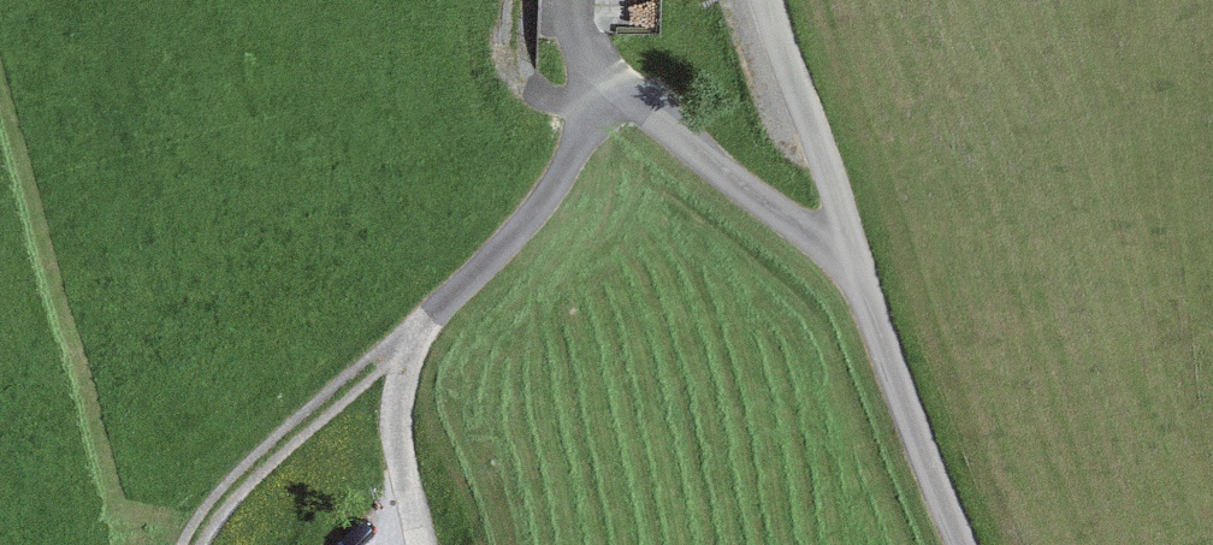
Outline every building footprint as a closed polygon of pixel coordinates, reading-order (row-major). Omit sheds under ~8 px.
[(696,12),(696,0),(466,0),(696,12)]
